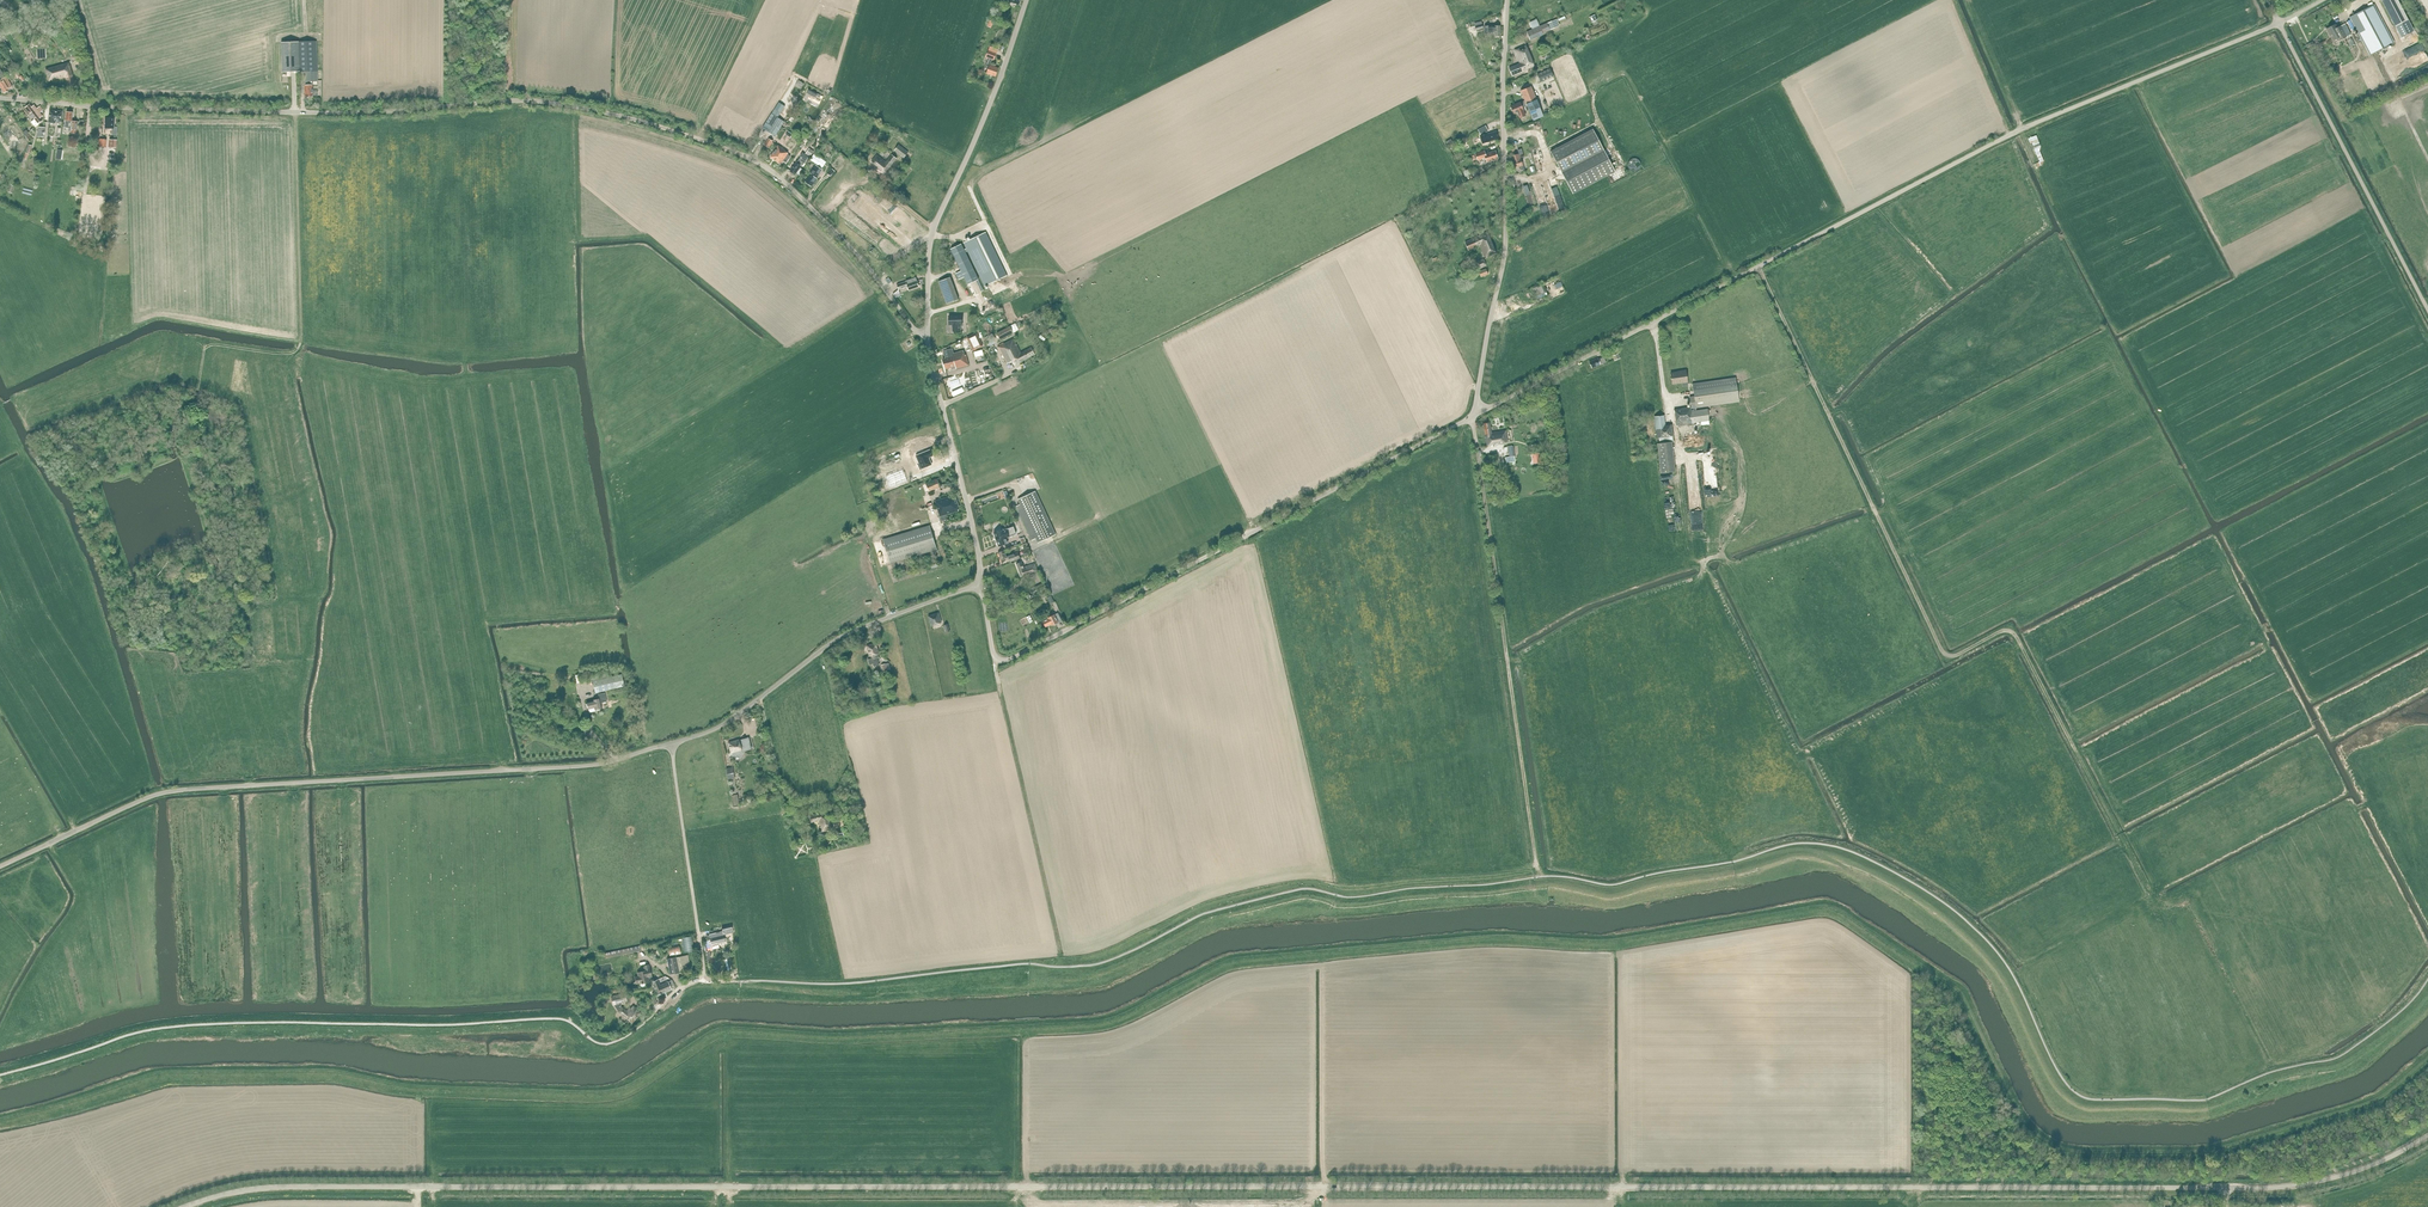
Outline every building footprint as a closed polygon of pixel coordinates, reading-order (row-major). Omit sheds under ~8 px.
[(2382,0),(2395,27),(2408,20),(2398,0),(2382,0)] [(2350,17),(2370,56),(2394,43),(2374,4),(2350,17)] [(1554,29),(1552,23),(1551,22),(1526,32),(1529,39),(1543,33),(1542,33),(1549,30),(1549,31),(1554,29)] [(2341,26),(2337,28),(2335,25),(2326,29),(2332,41),(2338,38),(2339,40),(2346,37),(2341,26)] [(1490,32),(1494,32),(1494,36),(1500,36),(1500,26),(1495,26),(1490,26),(1484,26),(1484,33),(1490,33),(1490,32)] [(19,35),(5,44),(11,53),(18,47),(24,55),(30,51),(19,35)] [(282,72),(300,71),(304,71),(317,71),(316,41),(281,42),(282,72)] [(1534,67),(1530,57),(1525,45),(1514,50),(1520,64),(1509,68),(1512,76),(1534,67)] [(993,60),(996,53),(997,50),(989,47),(986,57),(988,58),(985,66),(989,67),(987,74),(995,77),(998,68),(990,65),(992,59),(993,60)] [(2404,69),(2426,60),(2423,52),(2403,60),(2404,63),(2402,64),(2404,69)] [(75,83),(69,63),(46,69),(49,81),(54,79),(55,80),(56,80),(56,79),(65,76),(68,85),(75,83)] [(2339,76),(2334,65),(2329,67),(2335,78),(2339,76)] [(1541,82),(1553,76),(1554,76),(1550,69),(1537,75),(1541,82)] [(304,71),(304,82),(305,97),(312,96),(312,81),(317,81),(317,71),(304,71)] [(8,81),(6,77),(0,81),(0,87),(4,93),(9,90),(9,89),(12,87),(8,81)] [(1543,116),(1540,107),(1531,86),(1521,90),(1533,121),(1543,116)] [(1522,108),(1525,106),(1523,101),(1511,106),(1514,114),(1517,112),(1519,118),(1525,115),(1522,108)] [(42,116),(36,108),(34,105),(32,107),(30,104),(25,108),(34,119),(31,122),(35,127),(38,125),(38,124),(42,120),(40,118),(42,116)] [(785,122),(775,116),(779,111),(777,110),(779,107),(777,105),(762,128),(775,136),(785,122)] [(61,122),(62,112),(49,110),(48,123),(55,124),(56,122),(61,122)] [(74,121),(71,121),(72,113),(66,112),(65,120),(64,128),(68,128),(68,130),(71,130),(71,134),(76,134),(77,122),(74,122),(74,121)] [(117,135),(117,127),(114,127),(114,118),(105,117),(105,128),(112,128),(112,135),(117,135)] [(1481,135),(1488,131),(1485,125),(1478,129),(1481,135)] [(1573,194),(1615,171),(1593,129),(1550,152),(1573,194)] [(797,142),(800,137),(794,133),(793,134),(788,131),(785,135),(797,142)] [(1486,142),(1498,138),(1496,132),(1485,135),(1479,136),(1482,143),(1486,142)] [(2040,151),(2040,148),(2041,148),(2041,147),(2037,136),(2028,139),(2030,144),(2032,144),(2040,162),(2035,164),(2038,170),(2039,169),(2039,167),(2042,166),(2042,165),(2043,164),(2043,163),(2044,162),(2044,161),(2040,151)] [(769,148),(773,141),(769,138),(764,145),(769,148)] [(106,147),(107,140),(98,139),(98,146),(95,146),(95,149),(98,149),(98,146),(106,147)] [(786,163),(790,156),(787,154),(788,153),(784,151),(785,150),(778,145),(770,157),(781,164),(783,161),(786,163)] [(894,151),(903,158),(908,152),(899,145),(894,151)] [(810,157),(814,151),(809,148),(805,154),(810,157)] [(1530,151),(1531,164),(1536,164),(1535,158),(1538,157),(1537,150),(1530,151)] [(1486,162),(1498,159),(1495,151),(1485,154),(1484,151),(1475,154),(1478,160),(1485,158),(1486,162)] [(826,162),(814,153),(810,160),(822,168),(826,162)] [(886,172),(897,158),(891,154),(886,162),(877,154),(871,161),(886,172)] [(1521,158),(1520,158),(1518,154),(1511,156),(1512,161),(1511,161),(1513,168),(1518,167),(1519,168),(1519,169),(1521,170),(1522,170),(1524,169),(1521,158)] [(801,168),(806,161),(801,157),(796,164),(795,163),(789,172),(794,176),(800,167),(801,168)] [(817,175),(821,169),(814,164),(809,172),(811,173),(805,182),(811,186),(816,178),(813,176),(815,173),(817,175)] [(1551,180),(1542,183),(1552,214),(1561,211),(1551,180)] [(12,193),(15,186),(7,183),(5,190),(12,193)] [(1542,183),(1533,186),(1543,217),(1552,214),(1542,183)] [(873,186),(865,195),(901,226),(909,217),(873,186)] [(912,241),(865,200),(859,207),(906,248),(912,241)] [(845,202),(837,211),(872,243),(880,234),(845,202)] [(985,286),(1007,275),(986,232),(964,243),(966,247),(966,248),(985,286)] [(1485,258),(1496,254),(1486,232),(1464,243),(1467,250),(1479,245),(1485,258)] [(961,244),(951,249),(961,271),(956,273),(959,279),(964,276),(969,286),(980,281),(964,249),(966,248),(966,247),(963,248),(961,244)] [(1479,269),(1487,266),(1484,259),(1476,262),(1479,269)] [(1480,277),(1488,274),(1486,269),(1478,271),(1480,277)] [(908,290),(919,286),(916,277),(905,281),(905,282),(897,284),(899,289),(907,286),(908,290)] [(950,277),(939,281),(947,303),(958,299),(950,277)] [(1537,298),(1546,294),(1542,285),(1533,289),(1537,298)] [(1512,306),(1527,303),(1526,295),(1510,299),(1512,306)] [(1498,304),(1500,310),(1508,308),(1506,302),(1498,304)] [(1526,310),(1528,318),(1537,315),(1535,307),(1526,310)] [(962,315),(949,316),(949,325),(952,325),(952,331),(961,331),(960,325),(962,325),(962,315)] [(1019,321),(996,333),(999,340),(1019,330),(1018,329),(1022,327),(1019,321)] [(1052,328),(1044,332),(1047,336),(1055,332),(1052,328)] [(973,350),(983,345),(977,332),(967,337),(973,350)] [(992,333),(985,338),(990,346),(994,344),(995,339),(992,333)] [(1014,365),(1034,355),(1031,348),(1021,353),(1014,339),(998,347),(1007,363),(1012,361),(1014,365)] [(949,357),(942,359),(945,368),(955,366),(956,368),(968,365),(966,355),(964,355),(964,352),(963,350),(953,353),(952,348),(947,350),(948,353),(949,357)] [(1606,362),(1604,358),(1604,357),(1598,359),(1598,358),(1589,361),(1591,367),(1606,362)] [(1682,383),(1687,382),(1686,370),(1680,371),(1680,372),(1671,373),(1672,384),(1682,383)] [(1692,383),(1693,391),(1694,396),(1689,397),(1691,407),(1674,409),(1676,425),(1692,423),(1700,422),(1701,422),(1702,425),(1710,424),(1709,418),(1707,409),(1706,406),(1707,406),(1712,406),(1739,402),(1739,398),(1738,396),(1738,393),(1738,392),(1737,384),(1736,379),(1736,377),(1694,383),(1692,383)] [(1673,442),(1673,436),(1672,425),(1665,425),(1664,416),(1654,417),(1656,438),(1659,437),(1660,443),(1657,443),(1660,473),(1675,472),(1672,442),(1673,442)] [(1513,440),(1511,429),(1491,433),(1489,422),(1483,424),(1486,445),(1513,440)] [(1509,456),(1506,457),(1507,463),(1515,462),(1514,456),(1515,456),(1513,446),(1508,447),(1509,456)] [(915,455),(921,471),(932,466),(928,456),(934,454),(932,448),(915,455)] [(1539,453),(1532,454),(1533,464),(1540,463),(1539,453)] [(1704,496),(1714,495),(1711,460),(1700,461),(1704,496)] [(889,517),(903,513),(891,472),(890,473),(887,462),(874,466),(889,517)] [(937,479),(925,483),(929,492),(940,487),(937,479)] [(1056,534),(1047,517),(1035,491),(1018,499),(1020,504),(1016,506),(1031,540),(1036,538),(1038,543),(1056,534)] [(958,510),(957,507),(957,506),(958,506),(955,495),(935,501),(940,516),(958,510)] [(937,549),(932,533),(929,525),(883,539),(890,563),(937,549)] [(994,532),(993,532),(994,533),(995,536),(995,537),(997,541),(997,542),(998,546),(999,546),(1007,543),(1007,542),(1005,538),(1013,535),(1016,534),(1013,527),(1010,528),(1010,527),(1003,530),(1003,529),(1002,529),(1001,530),(1000,529),(995,530),(996,532),(994,532)] [(1009,559),(1010,561),(1020,558),(1018,552),(1006,557),(1004,550),(998,552),(1001,561),(1009,559)] [(1021,575),(1037,570),(1035,563),(1023,567),(1021,561),(1016,563),(1021,575)] [(1041,583),(1030,589),(1033,595),(1045,589),(1041,583)] [(1040,599),(1048,595),(1046,591),(1035,597),(1037,600),(1040,598),(1040,599)] [(932,625),(941,622),(938,613),(928,616),(931,626),(933,626),(932,625)] [(1052,625),(1062,620),(1058,613),(1048,618),(1049,619),(1043,621),(1046,627),(1051,624),(1052,625)] [(879,654),(877,645),(876,643),(867,646),(869,656),(871,656),(871,658),(868,659),(869,665),(873,664),(874,666),(879,665),(878,661),(877,658),(879,658),(878,654),(879,654)] [(595,693),(624,686),(621,674),(592,681),(595,693)] [(606,702),(604,693),(598,694),(599,698),(592,700),(593,701),(586,702),(588,709),(594,708),(595,710),(601,708),(600,703),(606,702)] [(752,749),(749,738),(748,739),(748,738),(741,740),(742,741),(740,742),(739,740),(728,743),(730,750),(731,749),(733,757),(744,754),(743,752),(752,749)] [(734,768),(734,767),(734,766),(733,766),(733,765),(732,765),(731,765),(731,766),(730,766),(730,767),(726,768),(728,779),(735,778),(733,769),(734,769),(734,768)] [(822,831),(832,829),(828,811),(810,815),(811,822),(819,820),(822,831)] [(727,932),(730,932),(732,942),(735,941),(732,925),(721,927),(721,930),(726,929),(727,932)] [(716,933),(718,942),(725,941),(723,931),(716,933)] [(711,944),(718,942),(716,933),(709,934),(711,944)] [(668,955),(675,953),(673,945),(666,947),(668,955)] [(604,952),(604,953),(605,957),(642,951),(641,946),(604,952)] [(671,974),(679,972),(676,957),(667,959),(671,974)] [(635,977),(632,977),(632,979),(633,983),(634,984),(636,983),(640,983),(649,981),(648,978),(652,977),(649,964),(644,966),(645,971),(637,973),(638,976),(635,977)] [(658,979),(651,982),(657,995),(671,989),(668,982),(660,985),(658,981),(659,980),(658,979)] [(630,1009),(629,1008),(626,1011),(622,1008),(618,1003),(626,1000),(624,993),(611,997),(613,1004),(618,1011),(624,1016),(632,1022),(640,1012),(633,1006),(630,1009)]
